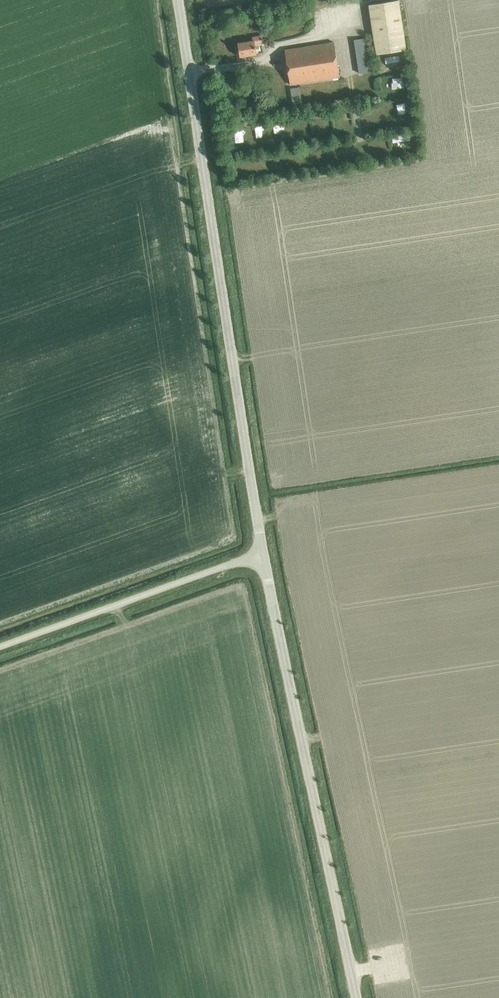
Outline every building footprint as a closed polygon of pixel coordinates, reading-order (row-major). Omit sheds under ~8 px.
[(368,5),(375,54),(405,50),(397,0),(368,5)] [(236,44),(239,57),(256,54),(254,45),(262,44),(261,36),(251,38),(251,41),(236,44)] [(353,41),(358,74),(370,72),(365,39),(353,41)] [(285,51),(291,85),(338,77),(333,43),(285,51)] [(405,67),(393,70),(394,76),(406,74),(405,67)] [(291,89),(293,104),(300,103),(297,88),(291,89)] [(336,106),(339,120),(346,119),(343,105),(336,106)] [(285,476),(285,470),(280,470),(280,465),(275,465),(275,477),(285,476)]
